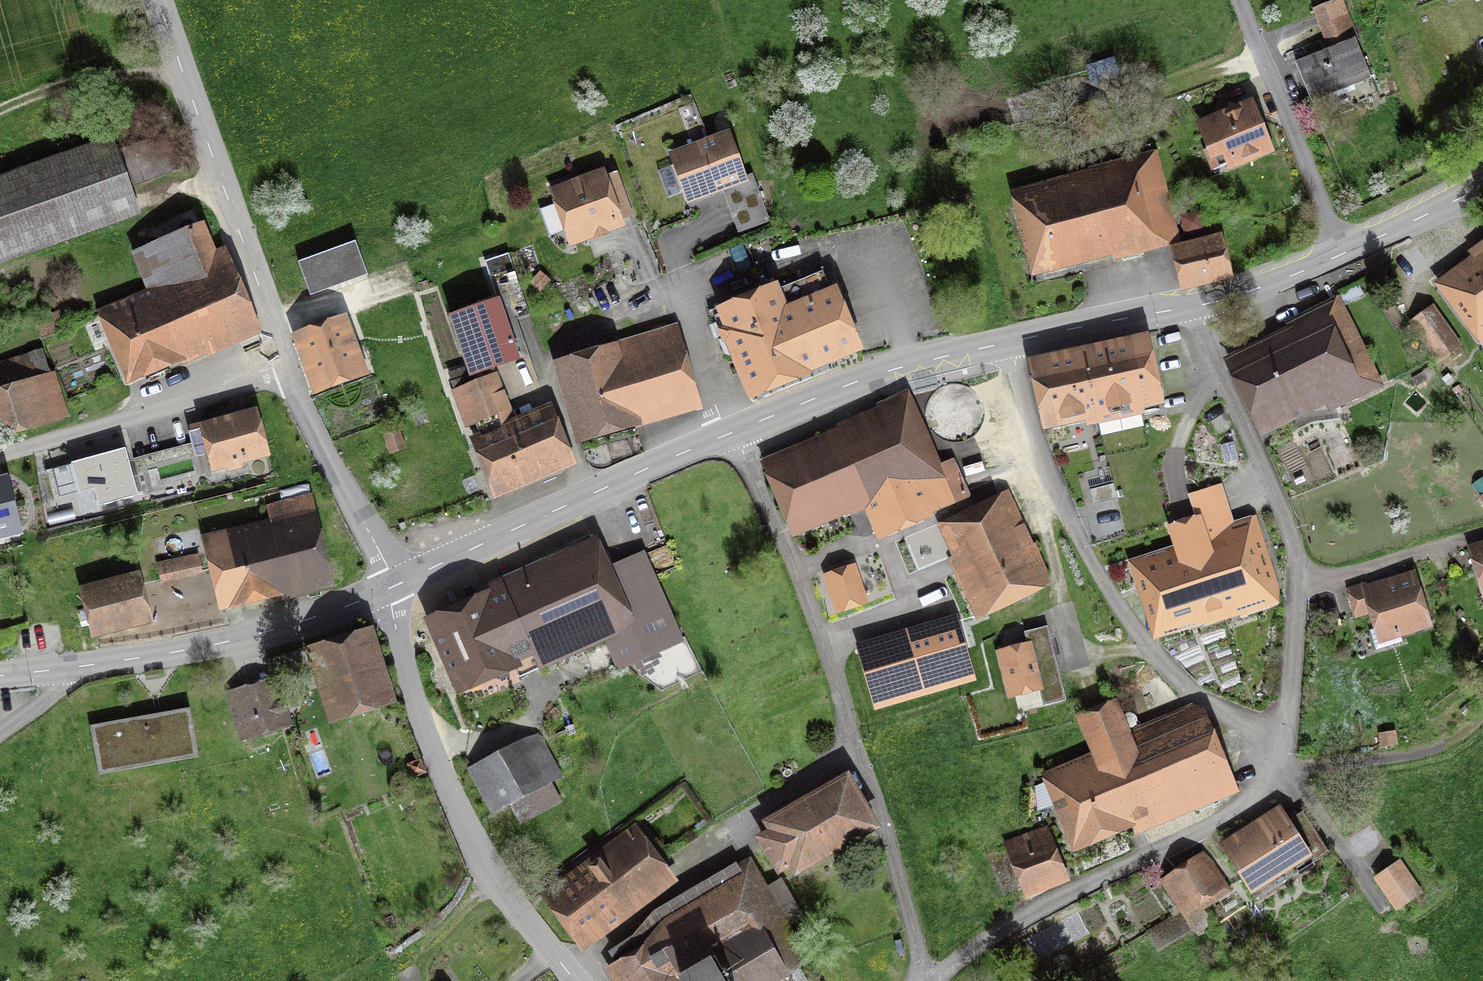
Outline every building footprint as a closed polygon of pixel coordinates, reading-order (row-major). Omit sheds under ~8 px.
[(1343,0),(1336,0),(1312,9),(1328,50),(1295,63),(1311,103),(1371,80),(1355,39),(1358,38),(1343,0)] [(1228,172),(1275,154),(1254,100),(1235,108),(1229,104),(1227,111),(1195,123),(1206,150),(1203,152),(1211,172),(1220,169),(1217,161),(1223,159),(1228,172)] [(682,194),(686,206),(748,183),(729,131),(667,154),(672,167),(659,172),(669,198),(682,194)] [(0,177),(0,267),(142,218),(132,189),(181,172),(168,135),(118,152),(113,138),(0,177)] [(1114,262),(1181,244),(1157,151),(1087,169),(1088,172),(1009,192),(1032,279),(1113,258),(1114,262)] [(610,233),(625,228),(604,169),(548,189),(554,206),(535,212),(544,239),(563,232),(569,248),(592,239),(593,242),(611,236),(610,233)] [(1184,238),(1206,232),(1200,209),(1178,214),(1184,238)] [(216,251),(205,223),(130,254),(145,291),(94,312),(99,322),(86,328),(94,347),(107,342),(127,389),(262,334),(226,248),(216,251)] [(1180,295),(1233,282),(1222,235),(1169,248),(1180,295)] [(309,297),(368,275),(355,242),(297,263),(309,297)] [(1476,246),(1467,253),(1470,257),(1433,285),(1481,348),(1482,347),(1482,255),(1476,246)] [(448,319),(465,367),(470,381),(497,371),(521,363),(519,357),(527,354),(516,321),(531,316),(508,254),(483,263),(497,301),(448,319)] [(778,286),(716,312),(723,330),(718,332),(747,405),(814,377),(813,375),(864,355),(837,289),(831,291),(823,273),(779,291),(778,286)] [(1341,294),(1347,305),(1364,296),(1358,285),(1341,294)] [(1325,407),(1329,414),(1383,388),(1340,296),(1284,323),(1287,329),(1220,360),(1258,439),(1325,407)] [(1463,347),(1432,304),(1405,324),(1436,366),(1463,347)] [(59,312),(33,322),(41,343),(67,333),(59,312)] [(346,316),(290,336),(313,398),(369,378),(346,316)] [(551,364),(576,447),(703,410),(678,324),(617,342),(617,345),(551,364)] [(1164,407),(1148,335),(1081,350),(1098,427),(1099,427),(1101,437),(1143,428),(1141,418),(1146,417),(1144,411),(1164,407)] [(69,419),(55,373),(51,375),(43,349),(0,362),(0,440),(69,419)] [(1086,429),(1098,427),(1081,350),(1026,362),(1043,434),(1085,425),(1086,429)] [(453,390),(451,391),(491,500),(576,469),(553,405),(514,418),(497,371),(470,381),(465,367),(447,373),(453,390)] [(933,515),(971,499),(954,459),(940,465),(909,391),(876,405),(877,409),(837,426),(839,429),(759,462),(792,541),(864,511),(878,544),(935,520),(933,515)] [(271,458),(258,410),(209,423),(209,421),(188,427),(188,434),(185,435),(191,458),(205,455),(211,474),(225,471),(229,474),(242,470),(243,466),(271,458)] [(406,450),(400,430),(383,435),(389,456),(406,450)] [(478,474),(462,482),(469,496),(485,488),(478,474)] [(23,535),(8,478),(0,480),(0,541),(23,535)] [(1482,504),(1482,479),(1471,486),(1482,504)] [(1117,500),(1114,485),(1090,490),(1093,505),(1117,500)] [(1200,519),(1231,621),(1283,606),(1256,515),(1233,522),(1222,485),(1188,496),(1195,520),(1200,519)] [(977,622),(1051,588),(1007,491),(975,506),(973,501),(964,505),(967,511),(953,517),(951,511),(941,516),(943,522),(937,524),(937,523),(904,538),(921,576),(950,563),(977,622)] [(265,506),(269,521),(201,538),(220,614),(242,609),(242,611),(269,605),(269,602),(276,601),(278,605),(335,591),(312,495),(265,506)] [(75,519),(73,509),(46,514),(48,525),(75,519)] [(1206,629),(1231,621),(1200,519),(1195,520),(1166,529),(1172,548),(1128,561),(1152,643),(1205,628),(1206,629)] [(604,644),(618,674),(684,644),(643,552),(612,566),(598,537),(479,590),(482,596),(423,623),(458,700),(523,671),(520,665),(534,659),(540,673),(604,644)] [(1467,548),(1469,553),(1460,556),(1465,572),(1474,570),(1482,603),(1482,542),(1467,548)] [(203,576),(198,554),(155,563),(160,585),(203,576)] [(822,576),(835,616),(869,605),(856,565),(822,576)] [(1404,647),(1402,639),(1434,630),(1416,570),(1366,585),(1366,582),(1346,588),(1355,619),(1368,615),(1372,630),(1369,631),(1375,651),(1380,649),(1382,653),(1404,647)] [(92,641),(153,626),(140,574),(79,589),(92,641)] [(958,615),(855,645),(875,713),(978,683),(958,615)] [(1026,645),(996,652),(1007,701),(1040,694),(1043,709),(1066,703),(1049,627),(1024,633),(1026,645)] [(397,707),(373,629),(305,650),(328,728),(397,707)] [(225,693),(240,743),(294,727),(279,677),(225,693)] [(1040,775),(1073,858),(1133,832),(1136,838),(1240,794),(1205,710),(1192,705),(1129,730),(1118,703),(1076,719),(1090,755),(1040,775)] [(1468,703),(1459,711),(1466,718),(1475,710),(1468,703)] [(198,759),(190,710),(89,728),(98,777),(198,759)] [(1377,734),(1380,750),(1399,747),(1396,731),(1377,734)] [(563,779),(539,733),(466,770),(491,819),(511,809),(520,826),(562,804),(552,784),(563,779)] [(419,761),(407,766),(412,778),(424,773),(419,761)] [(789,874),(794,883),(882,835),(849,775),(761,824),(766,834),(755,840),(777,880),(789,874)] [(1280,808),(1218,846),(1251,899),(1312,861),(1315,865),(1330,855),(1320,839),(1305,848),(1280,808)] [(582,957),(679,884),(634,825),(537,898),(582,957)] [(1070,884),(1048,826),(1002,844),(1003,847),(986,853),(1002,896),(1020,889),(1025,902),(1070,884)] [(1159,882),(1180,915),(1173,919),(1171,916),(1145,933),(1158,954),(1194,931),(1199,938),(1215,928),(1204,911),(1231,893),(1205,853),(1159,882)] [(750,858),(736,867),(736,865),(657,911),(633,937),(609,954),(615,965),(604,972),(609,980),(793,980),(812,970),(790,930),(805,922),(782,881),(767,889),(750,858)] [(1400,862),(1373,880),(1396,914),(1423,896),(1400,862)]
